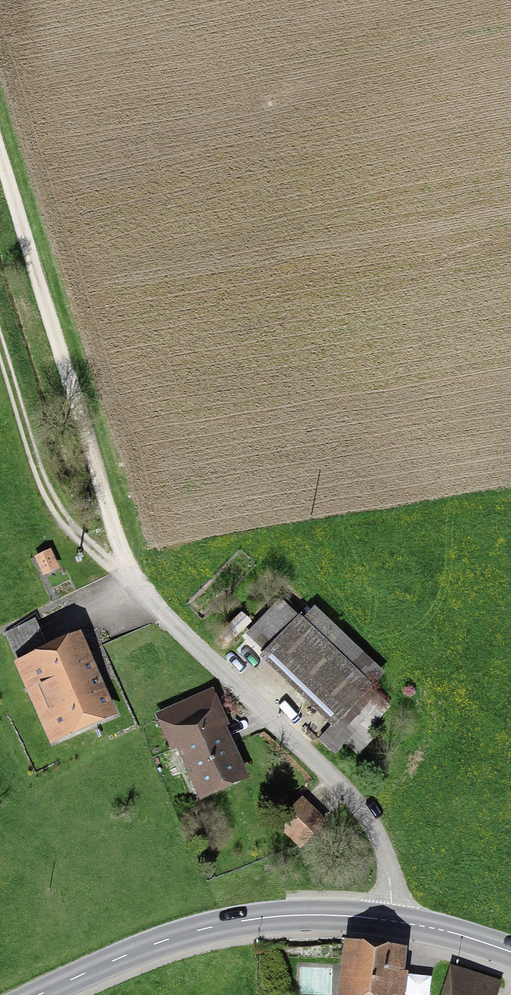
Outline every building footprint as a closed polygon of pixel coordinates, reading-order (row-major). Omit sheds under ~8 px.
[(52,550),(35,558),(44,577),(61,570),(52,550)] [(264,659),(258,666),(330,734),(367,696),(277,611),(246,643),(264,659)] [(33,689),(92,662),(78,631),(19,658),(33,689)] [(92,662),(33,689),(59,744),(117,717),(92,662)] [(207,703),(155,727),(193,811),(246,787),(207,703)] [(300,801),(278,824),(303,847),(324,824),(300,801)] [(338,951),(334,994),(399,994),(403,957),(338,951)] [(448,975),(442,994),(498,994),(500,988),(448,975)]
